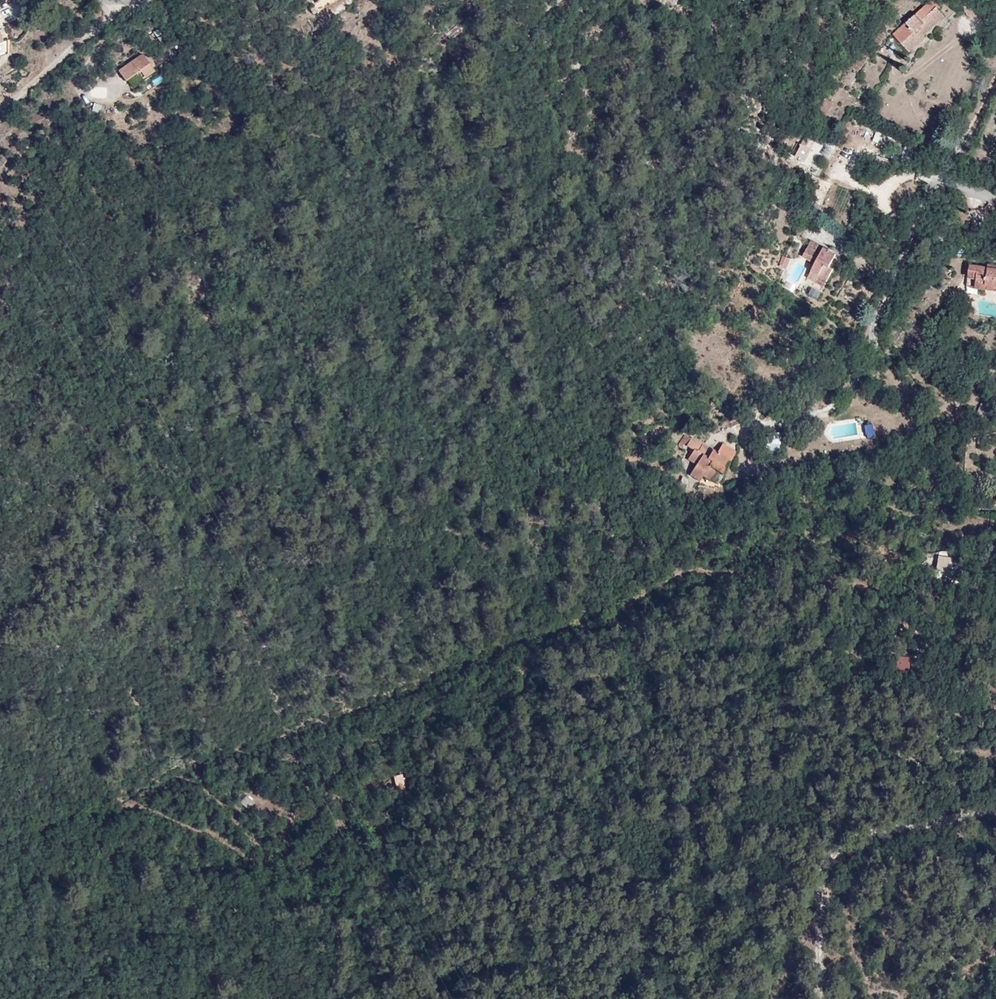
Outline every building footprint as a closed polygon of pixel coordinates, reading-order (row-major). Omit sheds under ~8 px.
[(948,4),(958,11),(966,0),(951,0),(948,4)] [(916,7),(898,34),(887,51),(907,64),(919,47),(916,45),(932,22),(923,17),(926,14),(920,10),(916,7)] [(452,38),(462,30),(457,24),(448,32),(452,38)] [(888,60),(883,57),(876,66),(882,70),(888,60)] [(130,86),(145,77),(135,62),(110,76),(117,87),(127,81),(130,86)] [(827,102),(817,113),(823,118),(834,107),(827,102)] [(873,140),(881,144),(885,134),(877,131),(873,140)] [(783,154),(790,162),(803,149),(795,142),(783,154)] [(828,158),(833,149),(826,145),(821,154),(828,158)] [(806,248),(810,238),(802,235),(798,245),(806,248)] [(835,253),(824,247),(821,253),(815,250),(818,244),(811,240),(803,256),(815,262),(810,270),(812,271),(809,277),(824,285),(834,267),(829,265),(835,253)] [(782,256),(778,266),(787,269),(790,258),(782,256)] [(969,277),(977,278),(977,283),(992,285),(992,290),(995,291),(995,267),(995,271),(988,270),(989,266),(971,264),(969,277)] [(969,277),(968,287),(992,290),(992,285),(977,283),(977,278),(969,277)] [(747,339),(760,326),(752,318),(748,322),(750,325),(741,334),(747,339)] [(781,451),(780,433),(766,433),(767,452),(781,451)] [(871,445),(869,433),(863,433),(865,445),(871,445)] [(721,473),(735,452),(723,444),(717,454),(719,455),(714,462),(706,456),(711,448),(689,435),(684,443),(691,448),(685,458),(692,463),(685,473),(697,480),(702,473),(709,478),(715,469),(721,473)] [(949,569),(949,557),(934,557),(933,569),(949,569)] [(250,795),(242,800),(246,808),(254,803),(250,795)]
